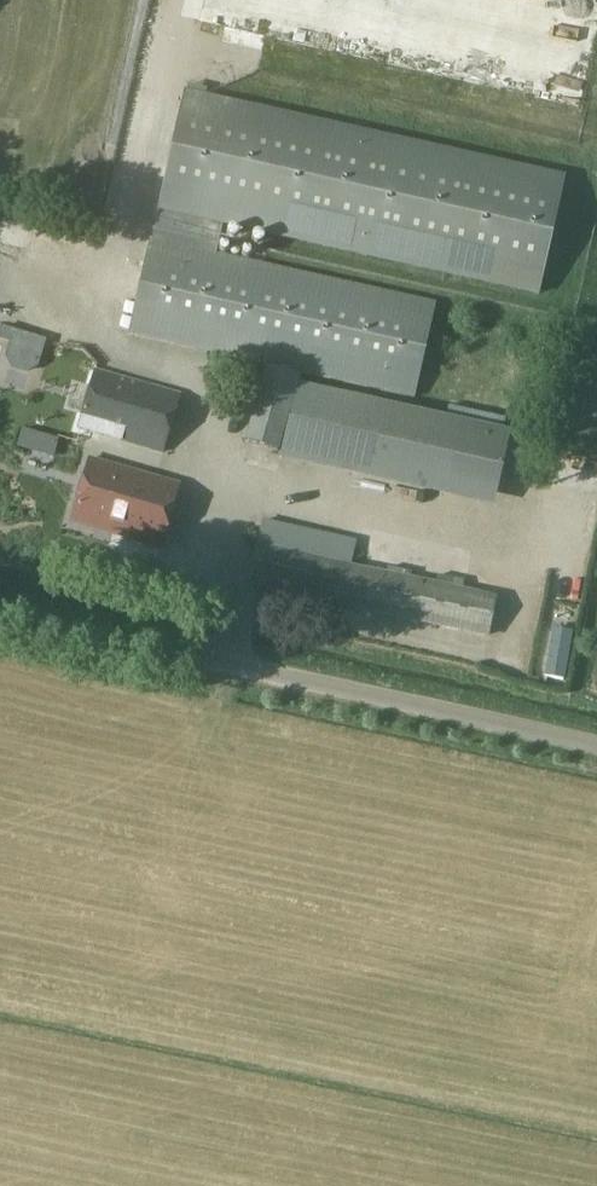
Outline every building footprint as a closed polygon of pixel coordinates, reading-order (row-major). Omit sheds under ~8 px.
[(184,91),(157,212),(539,296),(566,175),(184,91)] [(80,211),(91,213),(96,191),(85,189),(80,211)] [(297,372),(414,399),(435,302),(148,239),(127,335),(187,349),(264,367),(243,443),(277,451),(297,372)] [(94,370),(76,429),(162,454),(181,394),(94,370)] [(298,386),(282,459),(495,506),(511,434),(298,386)] [(0,461),(0,506),(19,510),(34,441),(27,439),(29,427),(8,423),(0,461)] [(160,547),(178,485),(88,459),(70,522),(160,547)] [(252,516),(278,520),(280,502),(255,498),(252,516)] [(257,545),(248,586),(487,638),(496,596),(257,545)]
